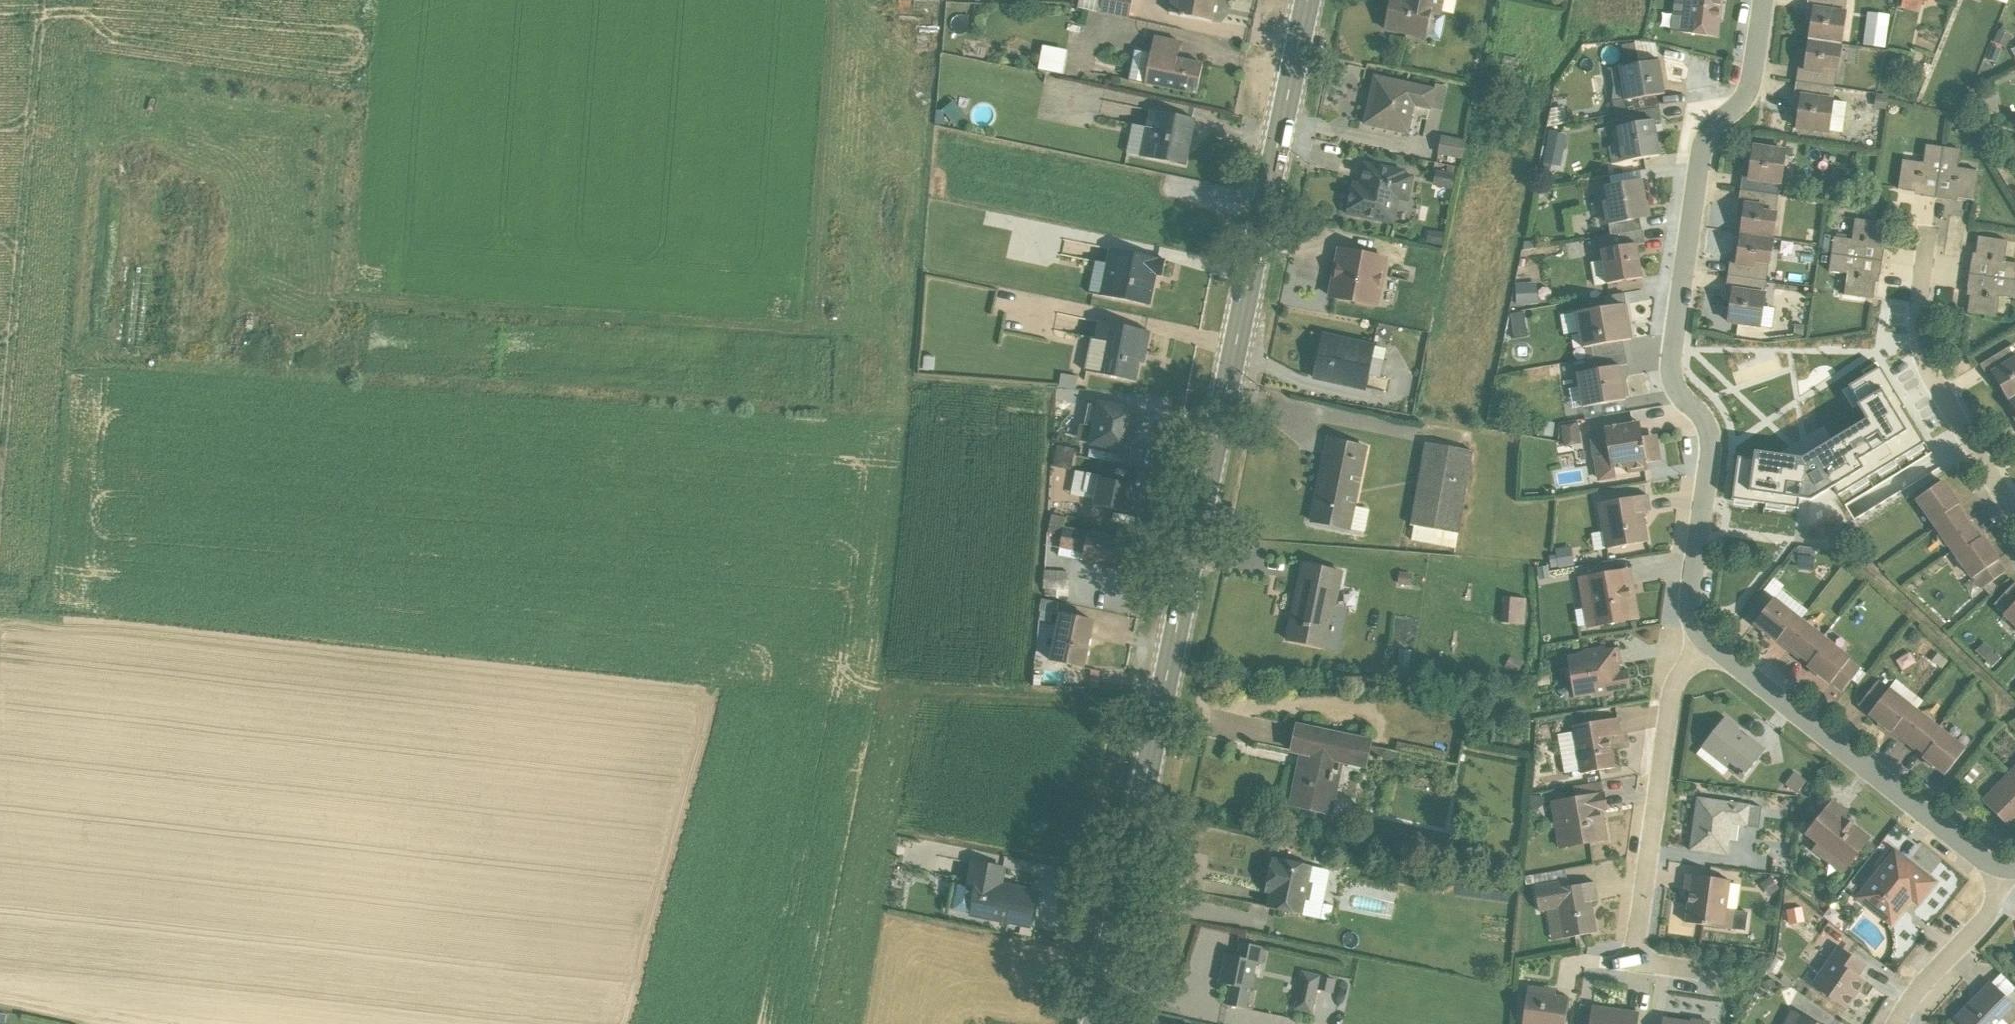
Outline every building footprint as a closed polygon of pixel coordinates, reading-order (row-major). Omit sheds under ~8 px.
[(1133,0),(1078,0),(1076,9),(1128,21),(1133,0)] [(1168,14),(1211,22),(1215,0),(1170,0),(1168,14)] [(1444,0),(1391,0),(1384,31),(1439,42),(1444,18),(1441,17),(1444,0)] [(1669,32),(1716,38),(1722,0),(1674,0),(1669,32)] [(1842,0),(1807,0),(1806,9),(1812,11),(1806,10),(1805,22),(1811,23),(1808,41),(1841,46),(1845,12),(1846,1),(1842,0)] [(1900,9),(1918,14),(1922,1),(1933,3),(1933,0),(1902,0),(1900,9)] [(1888,16),(1865,14),(1862,46),(1884,49),(1888,16)] [(1134,52),(1128,81),(1196,96),(1202,66),(1202,65),(1177,60),(1180,42),(1154,37),(1149,55),(1134,52)] [(1797,69),(1795,83),(1833,88),(1836,73),(1837,73),(1841,46),(1809,41),(1806,57),(1800,57),(1798,69),(1797,69)] [(1621,47),(1624,64),(1656,57),(1654,44),(1634,42),(1634,44),(1621,47)] [(1038,69),(1064,73),(1068,48),(1043,44),(1038,69)] [(1664,95),(1658,61),(1611,71),(1613,88),(1621,87),(1623,100),(1611,102),(1610,102),(1613,116),(1658,109),(1656,97),(1664,95)] [(1374,79),(1364,125),(1408,135),(1414,109),(1430,112),(1431,109),(1441,111),(1446,89),(1435,86),(1433,91),(1374,79)] [(1833,88),(1795,83),(1793,97),(1800,98),(1794,97),(1792,109),(1798,110),(1796,129),(1828,134),(1829,132),(1841,134),(1845,104),(1831,103),(1833,88)] [(1564,105),(1550,108),(1552,123),(1567,120),(1564,105)] [(1608,149),(1610,165),(1658,157),(1652,123),(1660,122),(1658,109),(1615,116),(1617,128),(1611,135),(1612,143),(1608,149)] [(1131,126),(1125,154),(1184,167),(1194,121),(1149,111),(1145,129),(1131,126)] [(1542,164),(1563,166),(1567,132),(1547,129),(1542,164)] [(1441,138),(1437,156),(1461,161),(1464,142),(1441,138)] [(1934,199),(1940,148),(1925,146),(1922,164),(1902,161),(1897,190),(1921,194),(1921,197),(1934,199)] [(1741,177),(1739,191),(1777,196),(1784,152),(1753,147),(1750,166),(1744,165),(1742,177),(1741,177)] [(1948,201),(1949,198),(1973,201),(1977,172),(1957,169),(1959,151),(1940,148),(1934,199),(1948,201)] [(1352,185),(1346,215),(1394,225),(1399,203),(1408,204),(1413,177),(1404,176),(1404,173),(1363,165),(1359,186),(1352,185)] [(1451,191),(1456,169),(1446,167),(1445,174),(1435,172),(1432,187),(1451,191)] [(1610,237),(1641,231),(1639,219),(1645,218),(1644,206),(1645,205),(1640,183),(1639,172),(1608,177),(1610,188),(1593,191),(1599,227),(1608,227),(1610,237)] [(1777,196),(1739,191),(1737,205),(1738,206),(1736,218),(1742,219),(1740,235),(1771,239),(1772,240),(1776,213),(1777,196)] [(1879,248),(1883,224),(1882,224),(1854,220),(1850,241),(1845,240),(1846,236),(1836,235),(1835,238),(1824,237),(1822,252),(1830,253),(1830,255),(1881,263),(1883,249),(1879,248)] [(1589,264),(1593,287),(1641,279),(1635,246),(1643,244),(1641,231),(1598,240),(1600,262),(1589,264)] [(1428,232),(1426,244),(1440,247),(1443,235),(1428,232)] [(1729,263),(1727,277),(1765,282),(1771,239),(1740,235),(1738,251),(1731,250),(1729,263)] [(1973,262),(1970,262),(1968,275),(2014,280),(2014,265),(2003,263),(2006,242),(1977,238),(1973,262)] [(1094,263),(1088,293),(1099,295),(1099,296),(1149,307),(1155,276),(1161,277),(1164,261),(1108,250),(1105,264),(1094,263)] [(1387,260),(1339,251),(1329,298),(1378,308),(1387,260)] [(1881,263),(1830,255),(1830,257),(1822,256),(1820,266),(1828,267),(1828,272),(1846,275),(1843,296),(1872,300),(1875,276),(1879,276),(1881,263)] [(1968,275),(1966,289),(1969,290),(1966,313),(1967,314),(1995,318),(1998,298),(2014,300),(2014,280),(1968,275)] [(1765,282),(1727,277),(1724,291),(1725,291),(1723,304),(1730,305),(1727,323),(1760,328),(1764,293),(1765,282)] [(1622,342),(1630,340),(1624,305),(1622,294),(1602,298),(1604,309),(1559,317),(1563,336),(1577,334),(1580,349),(1584,349),(1585,360),(1624,353),(1622,342)] [(1527,334),(1526,313),(1515,314),(1516,335),(1527,334)] [(1090,341),(1084,372),(1135,383),(1139,364),(1143,365),(1149,333),(1098,322),(1094,341),(1090,341)] [(1323,336),(1313,379),(1365,390),(1368,377),(1379,379),(1385,350),(1323,336)] [(1979,366),(1986,378),(1987,378),(1994,388),(1999,385),(2008,401),(2014,397),(2014,351),(2012,346),(1979,366)] [(1626,365),(1624,353),(1585,360),(1587,373),(1575,375),(1578,389),(1569,391),(1572,409),(1582,408),(1583,418),(1624,412),(1622,401),(1624,401),(1618,367),(1626,365)] [(1810,502),(1838,496),(1923,445),(1902,409),(1903,408),(1879,368),(1848,387),(1866,421),(1801,460),(1753,453),(1752,460),(1737,458),(1731,500),(1797,510),(1798,500),(1810,502)] [(1057,392),(1056,407),(1067,408),(1068,393),(1057,392)] [(1079,426),(1076,442),(1126,452),(1134,413),(1096,405),(1096,407),(1088,406),(1084,426),(1079,426)] [(1536,422),(1534,435),(1552,437),(1553,424),(1536,422)] [(1560,427),(1564,448),(1580,445),(1576,424),(1560,427)] [(1589,450),(1590,461),(1593,461),(1597,483),(1616,480),(1614,470),(1626,468),(1627,474),(1646,471),(1645,464),(1659,461),(1656,445),(1655,437),(1642,439),(1643,447),(1642,447),(1641,444),(1636,441),(1634,424),(1588,432),(1591,449),(1589,450)] [(1311,522),(1348,530),(1364,533),(1369,511),(1355,508),(1367,449),(1327,441),(1311,522)] [(1457,534),(1472,452),(1424,444),(1409,526),(1413,527),(1411,541),(1455,549),(1457,534)] [(1074,450),(1056,447),(1052,467),(1070,471),(1074,450)] [(1100,478),(1074,472),(1069,496),(1093,501),(1092,506),(1128,513),(1133,487),(1100,480),(1100,478)] [(1914,502),(1939,536),(1966,517),(1941,482),(1914,502)] [(1590,535),(1593,552),(1646,543),(1642,513),(1649,512),(1647,496),(1597,505),(1601,533),(1590,535)] [(1057,556),(1117,569),(1123,541),(1063,529),(1065,519),(1051,516),(1047,533),(1061,536),(1057,556)] [(1938,535),(1937,537),(1937,542),(1940,546),(1943,548),(1948,548),(1954,556),(1980,538),(1972,526),(1969,528),(1963,520),(1939,536),(1938,535)] [(1980,538),(1954,556),(1980,591),(2004,573),(1996,562),(1997,561),(1980,538)] [(1549,557),(1551,569),(1574,566),(1571,548),(1554,551),(1555,556),(1549,557)] [(1795,570),(1813,572),(1815,556),(1814,556),(1814,551),(1798,549),(1789,560),(1795,564),(1795,570)] [(1342,573),(1302,565),(1286,641),(1339,652),(1347,612),(1336,609),(1342,573)] [(1577,580),(1585,628),(1637,619),(1628,571),(1577,580)] [(1068,574),(1044,572),(1043,590),(1044,590),(1044,596),(1067,598),(1068,574)] [(2013,584),(1999,600),(2009,609),(2014,603),(2014,585),(2013,584)] [(1772,600),(1753,624),(1787,651),(1807,625),(1800,619),(1806,610),(1778,591),(1772,600)] [(1042,598),(1039,612),(1056,616),(1059,602),(1042,598)] [(1502,598),(1500,624),(1523,627),(1525,600),(1502,598)] [(2014,627),(2014,603),(2009,609),(1999,600),(1993,606),(2014,627)] [(1058,615),(1048,662),(1076,671),(1078,668),(1082,669),(1092,622),(1058,615)] [(1812,623),(1808,622),(1806,623),(1807,625),(1789,648),(1797,655),(1796,658),(1806,667),(1826,641),(1818,634),(1818,629),(1817,627),(1812,623)] [(1848,660),(1826,641),(1806,667),(1829,684),(1830,684),(1848,660)] [(1578,655),(1566,657),(1570,681),(1567,682),(1570,699),(1573,699),(1574,700),(1590,697),(1590,698),(1612,695),(1611,692),(1629,689),(1626,672),(1615,674),(1614,667),(1620,666),(1617,649),(1605,651),(1604,648),(1582,651),(1582,652),(1578,653),(1578,655)] [(1409,676),(1411,652),(1398,650),(1396,674),(1409,676)] [(1859,668),(1848,660),(1830,684),(1841,692),(1859,668)] [(1891,733),(1911,707),(1918,699),(1894,682),(1887,691),(1868,715),(1891,733)] [(1876,683),(1858,706),(1869,714),(1887,691),(1876,683)] [(1911,707),(1891,733),(1902,741),(1904,739),(1913,745),(1931,722),(1934,724),(1933,721),(1932,717),(1929,715),(1925,714),(1921,714),(1911,707)] [(1579,771),(1579,774),(1614,768),(1608,737),(1619,735),(1616,719),(1571,728),(1572,733),(1556,735),(1563,774),(1579,771)] [(1743,777),(1764,750),(1748,738),(1742,738),(1735,733),(1738,730),(1724,719),(1695,755),(1722,777),(1727,770),(1740,781),(1743,777)] [(1944,775),(1965,749),(1931,722),(1911,748),(1944,775)] [(1405,768),(1408,756),(1370,747),(1371,743),(1371,742),(1297,727),(1291,752),(1300,755),(1290,806),(1332,815),(1343,765),(1365,770),(1369,757),(1396,763),(1396,766),(1405,768)] [(1396,744),(1395,752),(1444,762),(1446,754),(1396,744)] [(1784,785),(1796,795),(1805,783),(1793,774),(1784,785)] [(2008,776),(1981,803),(2006,827),(2011,831),(2014,826),(2014,782),(2008,776)] [(1550,803),(1558,849),(1605,841),(1600,811),(1605,809),(1602,795),(1601,783),(1555,790),(1556,799),(1574,796),(1574,799),(1550,803)] [(1529,797),(1529,810),(1537,810),(1543,806),(1543,798),(1529,797)] [(1696,799),(1689,851),(1727,856),(1731,826),(1746,828),(1749,806),(1696,799)] [(1811,851),(1840,874),(1868,839),(1841,818),(1844,813),(1831,803),(1805,836),(1815,845),(1811,851)] [(1894,852),(1857,899),(1890,925),(1910,900),(1916,905),(1933,883),(1894,852)] [(1347,857),(1345,866),(1362,870),(1364,860),(1347,857)] [(1329,871),(1271,859),(1267,879),(1272,880),(1266,909),(1318,920),(1329,871)] [(971,861),(965,887),(956,886),(952,910),(968,913),(968,915),(1028,927),(1035,893),(1003,886),(1006,868),(971,861)] [(1564,871),(1524,878),(1525,885),(1533,884),(1538,913),(1546,912),(1551,941),(1595,933),(1590,902),(1597,901),(1594,883),(1567,888),(1564,871)] [(1730,882),(1686,876),(1683,890),(1689,891),(1685,924),(1744,932),(1747,914),(1737,913),(1726,911),(1730,882)] [(1769,878),(1759,885),(1768,898),(1778,890),(1769,878)] [(1785,912),(1788,926),(1803,923),(1801,909),(1785,912)] [(1265,949),(1239,943),(1236,958),(1224,956),(1219,982),(1217,982),(1216,984),(1230,987),(1226,1006),(1252,1012),(1253,1010),(1247,1008),(1250,990),(1253,990),(1255,978),(1254,977),(1256,965),(1261,965),(1265,949)] [(1864,966),(1837,947),(1809,986),(1845,1010),(1864,982),(1857,977),(1864,966)] [(1300,975),(1293,1011),(1311,1014),(1316,991),(1332,994),(1334,982),(1300,975)] [(1953,1019),(1958,1023),(2011,1023),(2014,1020),(2014,1008),(2005,998),(2014,990),(1999,975),(1990,984),(1989,983),(1953,1019)] [(1527,988),(1525,1004),(1516,1003),(1514,1023),(1520,1023),(1564,1023),(1567,999),(1545,996),(1545,991),(1527,988)] [(1591,1007),(1589,1023),(1636,1023),(1638,1014),(1591,1007)] [(1783,1023),(1815,1023),(1790,1011),(1783,1023)]
